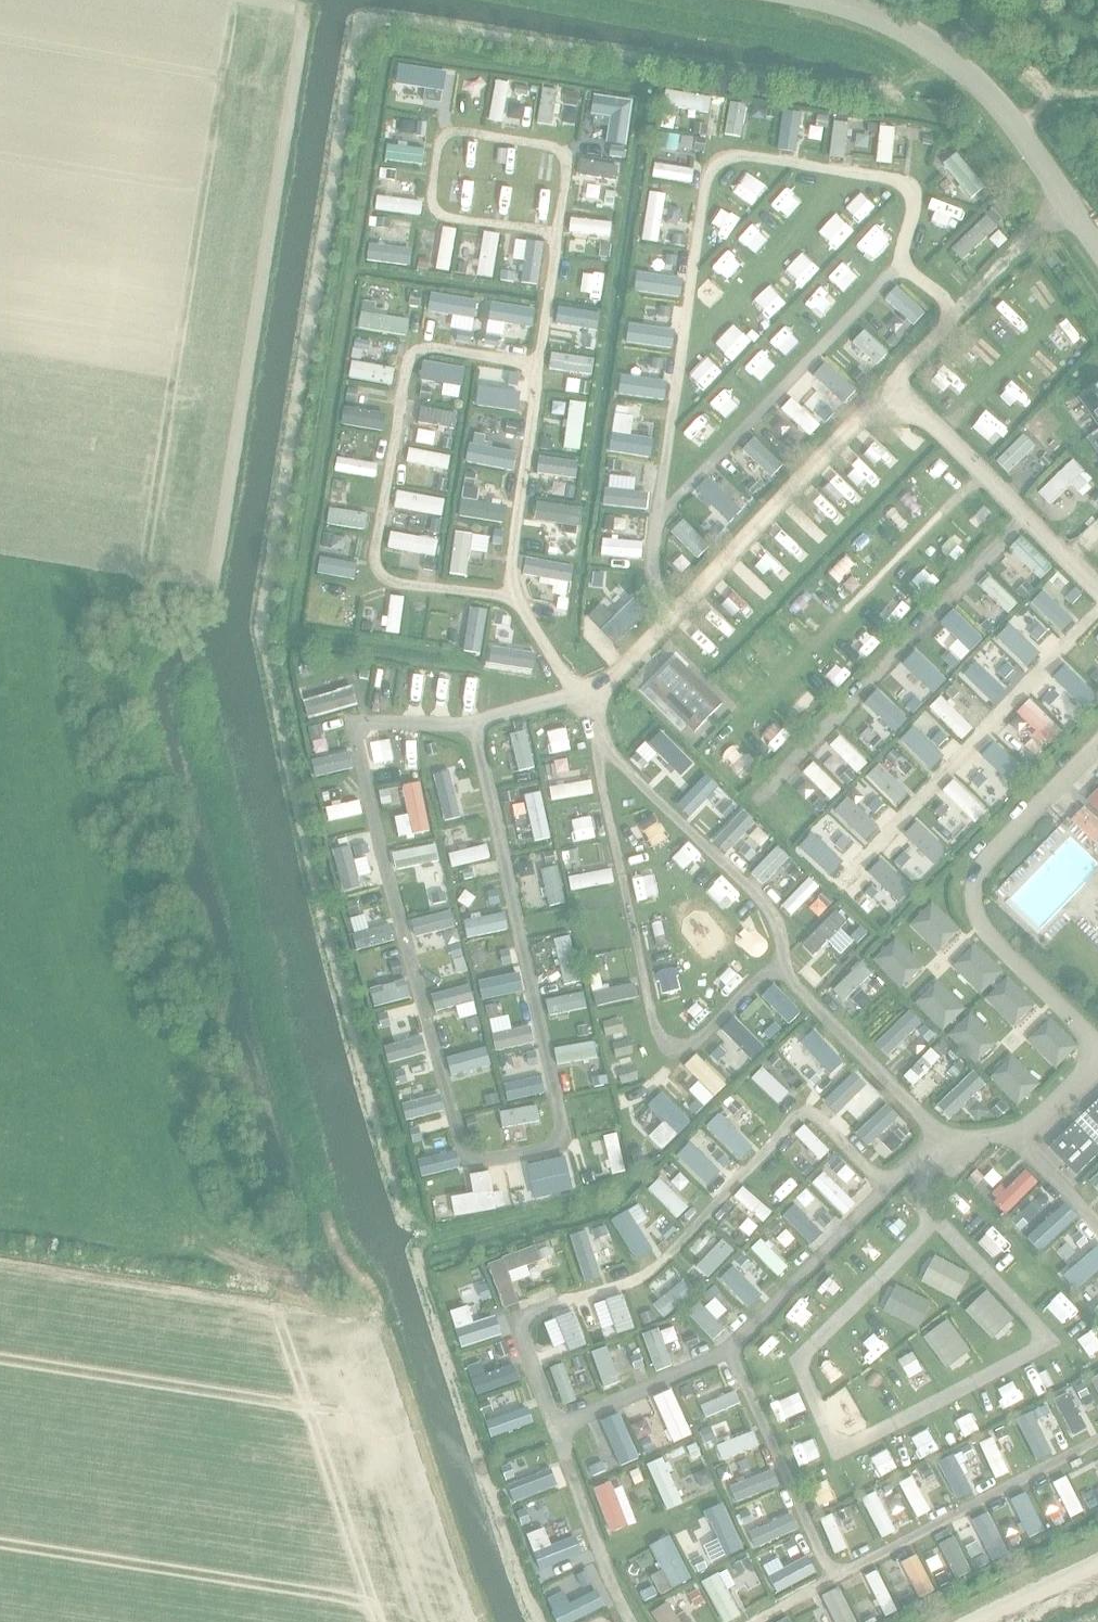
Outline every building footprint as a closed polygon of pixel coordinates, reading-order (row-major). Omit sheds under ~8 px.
[(451,61),(449,95),(464,96),(466,62),(451,61)] [(506,111),(515,71),(501,68),(492,107),(506,111)] [(541,111),(556,114),(562,78),(547,76),(541,111)] [(669,81),(668,96),(723,99),(724,84),(669,81)] [(516,86),(514,94),(526,96),(527,88),(516,86)] [(735,90),(731,117),(746,120),(750,92),(735,90)] [(565,91),(563,105),(577,107),(579,93),(565,91)] [(723,103),(712,101),(710,121),(720,123),(723,103)] [(784,132),(801,133),(803,103),(786,101),(784,132)] [(766,107),(765,117),(774,118),(775,108),(766,107)] [(849,146),(851,110),(836,109),(834,145),(849,146)] [(896,150),(897,115),(882,114),(880,150),(896,150)] [(817,115),(816,126),(827,128),(828,117),(817,115)] [(417,122),(416,135),(425,136),(426,123),(417,122)] [(693,123),(692,134),(705,135),(706,125),(693,123)] [(867,123),(867,133),(875,133),(876,124),(867,123)] [(660,134),(658,149),(675,152),(677,137),(660,134)] [(924,135),(923,144),(932,146),(934,137),(924,135)] [(694,136),(692,148),(702,150),(704,138),(694,136)] [(949,150),(971,185),(983,178),(961,143),(949,150)] [(610,146),(609,155),(622,157),(624,148),(610,146)] [(656,167),(696,170),(697,156),(657,153),(656,167)] [(386,169),(384,179),(393,181),(394,170),(386,169)] [(786,200),(797,183),(787,177),(776,194),(786,200)] [(379,199),(424,201),(425,187),(380,185),(379,199)] [(650,186),(649,196),(662,198),(663,187),(650,186)] [(605,190),(603,203),(612,205),(614,192),(605,190)] [(574,205),(572,219),(614,225),(616,211),(574,205)] [(995,205),(987,211),(996,221),(1003,214),(995,205)] [(755,209),(743,230),(762,241),(773,220),(755,209)] [(647,212),(646,228),(687,231),(688,215),(647,212)] [(839,238),(856,221),(848,213),(831,231),(839,238)] [(375,217),(374,227),(388,228),(388,218),(375,217)] [(671,233),(669,242),(682,244),(683,235),(671,233)] [(371,234),(371,251),(413,252),(414,234),(371,234)] [(727,259),(740,247),(732,239),(719,251),(727,259)] [(600,243),(599,256),(609,256),(610,244),(600,243)] [(665,255),(664,265),(674,266),(676,256),(665,255)] [(808,255),(790,274),(798,282),(816,263),(808,255)] [(848,280),(859,268),(845,255),(834,267),(848,280)] [(1043,262),(1041,264),(1049,274),(1060,266),(1052,255),(1043,262)] [(418,258),(416,267),(427,269),(428,260),(418,258)] [(1027,293),(1046,276),(1031,260),(1012,277),(1027,293)] [(457,263),(456,272),(466,273),(467,265),(457,263)] [(501,270),(500,280),(513,282),(514,272),(501,270)] [(637,285),(674,287),(674,272),(638,270),(637,285)] [(915,311),(927,299),(901,274),(890,286),(915,311)] [(825,275),(808,292),(824,307),(841,290),(825,275)] [(450,329),(467,331),(471,286),(454,284),(450,329)] [(593,287),(592,296),(602,297),(603,288),(593,287)] [(410,293),(408,306),(419,307),(421,294),(410,293)] [(490,330),(507,334),(514,297),(498,293),(490,330)] [(598,322),(602,303),(560,295),(556,314),(598,322)] [(660,307),(659,317),(669,318),(670,308),(660,307)] [(782,338),(799,324),(789,313),(773,327),(782,338)] [(961,350),(979,330),(970,322),(952,341),(961,350)] [(732,351),(752,331),(743,323),(724,343),(732,351)] [(1077,345),(1095,332),(1088,323),(1070,336),(1077,345)] [(374,325),(371,336),(397,341),(399,331),(374,325)] [(457,332),(456,340),(469,342),(471,334),(457,332)] [(893,333),(886,340),(893,347),(900,340),(893,333)] [(484,336),(483,344),(495,346),(497,338),(484,336)] [(355,338),(353,347),(367,350),(369,341),(355,338)] [(585,339),(583,348),(593,349),(594,340),(585,339)] [(766,342),(749,354),(758,368),(775,357),(766,342)] [(1048,380),(1069,358),(1059,349),(1039,371),(1048,380)] [(354,350),(353,371),(396,374),(397,354),(354,350)] [(941,355),(923,371),(937,386),(955,370),(941,355)] [(652,359),(651,368),(661,369),(662,360),(652,359)] [(858,368),(851,375),(859,383),(866,376),(858,368)] [(480,374),(479,383),(489,384),(490,375),(480,374)] [(724,403),(738,382),(727,374),(713,395),(724,403)] [(580,381),(578,393),(588,394),(590,382),(580,381)] [(1027,406),(1043,389),(1035,381),(1018,397),(1027,406)] [(1097,425),(1097,385),(1079,398),(1097,425)] [(420,386),(418,397),(428,399),(430,388),(420,386)] [(347,387),(344,401),(354,403),(357,389),(347,387)] [(556,389),(555,403),(569,404),(570,390),(556,389)] [(998,404),(982,421),(998,436),(1014,418),(998,404)] [(615,405),(614,413),(627,415),(628,407),(615,405)] [(818,406),(811,413),(817,419),(824,412),(818,406)] [(507,420),(504,433),(513,435),(516,422),(507,420)] [(880,455),(897,434),(879,420),(862,441),(880,455)] [(1022,421),(1003,452),(1017,461),(1037,430),(1022,421)] [(756,425),(743,439),(771,466),(785,452),(756,425)] [(612,432),(612,451),(651,451),(650,431),(612,432)] [(540,436),(539,447),(550,448),(552,437),(540,436)] [(443,437),(441,448),(450,449),(452,439),(443,437)] [(789,437),(783,443),(793,453),(799,446),(789,437)] [(472,438),(471,452),(512,454),(512,441),(472,438)] [(338,458),(378,468),(382,453),(342,443),(338,458)] [(1074,448),(1042,482),(1055,494),(1074,475),(1081,482),(1094,467),(1074,448)] [(931,451),(917,466),(934,482),(948,467),(931,451)] [(1045,453),(1039,459),(1046,467),(1052,461),(1045,453)] [(607,460),(606,470),(619,471),(620,461),(607,460)] [(712,466),(696,481),(724,512),(740,497),(712,466)] [(465,471),(463,484),(472,485),(474,473),(465,471)] [(438,478),(435,491),(444,493),(447,480),(438,478)] [(332,479),(331,488),(344,490),(346,481),(332,479)] [(753,479),(744,488),(751,495),(760,486),(753,479)] [(565,486),(564,498),(573,499),(575,487),(565,486)] [(902,513),(915,493),(906,488),(893,507),(902,513)] [(1089,497),(1097,507),(1097,492),(1097,490),(1089,497)] [(365,515),(366,501),(333,497),(331,511),(365,515)] [(551,514),(550,537),(560,537),(562,508),(580,509),(581,500),(528,497),(527,512),(551,514)] [(620,515),(646,516),(647,501),(621,499),(620,515)] [(795,507),(781,526),(798,539),(812,519),(795,507)] [(857,533),(875,543),(886,523),(868,513),(857,533)] [(431,518),(429,531),(437,533),(440,519),(431,518)] [(473,563),(475,520),(458,519),(455,562),(473,563)] [(602,523),(602,533),(616,534),(616,524),(602,523)] [(709,525),(702,532),(709,539),(716,533),(709,525)] [(955,554),(974,535),(967,528),(948,548),(955,554)] [(493,529),(490,543),(499,544),(501,531),(493,529)] [(323,533),(320,547),(330,548),(332,534),(323,533)] [(569,540),(558,548),(564,556),(575,548),(569,540)] [(840,574),(855,559),(841,545),(826,560),(840,574)] [(927,585),(943,568),(935,559),(919,576),(927,585)] [(424,560),(422,568),(432,570),(434,562),(424,560)] [(709,598),(724,612),(743,592),(728,578),(709,598)] [(1026,580),(1015,591),(1022,598),(1033,587),(1026,580)] [(794,595),(810,607),(821,592),(805,581),(794,595)] [(615,611),(625,620),(651,591),(641,582),(615,611)] [(405,620),(407,583),(393,583),(392,605),(385,604),(385,619),(405,620)] [(898,583),(879,602),(895,618),(914,599),(898,583)] [(1073,586),(1064,596),(1071,603),(1081,593),(1073,586)] [(558,597),(556,609),(566,610),(568,599),(558,597)] [(485,640),(487,607),(472,606),(470,639),(485,640)] [(699,642),(718,625),(702,608),(684,624),(699,642)] [(987,619),(980,625),(987,633),(994,626),(987,619)] [(770,653),(785,633),(767,620),(752,640),(770,653)] [(361,622),(360,631),(371,632),(372,623),(361,622)] [(1004,630),(998,636),(1005,644),(1011,637),(1004,630)] [(451,632),(449,642),(458,644),(459,633),(451,632)] [(493,652),(526,654),(527,639),(494,637),(493,652)] [(924,641),(914,652),(940,678),(951,667),(924,641)] [(973,645),(961,658),(997,691),(1009,678),(973,645)] [(742,684),(760,660),(742,646),(723,671),(742,684)] [(824,663),(840,677),(856,660),(841,646),(824,663)] [(952,655),(945,661),(953,669),(959,662),(952,655)] [(523,659),(522,668),(531,669),(532,660),(523,659)] [(676,659),(649,687),(694,732),(721,704),(676,659)] [(417,664),(414,703),(429,704),(432,665),(417,664)] [(360,665),(358,677),(368,678),(369,666),(360,665)] [(1090,677),(1097,685),(1097,671),(1096,669),(1090,677)] [(808,673),(790,690),(808,710),(827,692),(808,673)] [(973,674),(959,684),(973,704),(987,694),(973,674)] [(309,702),(359,696),(357,679),(307,686),(309,702)] [(904,685),(896,694),(901,699),(910,690),(904,685)] [(953,687),(947,694),(953,700),(960,693),(953,687)] [(923,690),(917,696),(924,703),(930,697),(923,690)] [(862,708),(888,733),(899,722),(873,697),(862,708)] [(1066,709),(1059,716),(1069,725),(1076,718),(1066,709)] [(541,718),(550,744),(561,741),(552,714),(541,718)] [(926,715),(920,721),(927,728),(933,722),(926,715)] [(776,743),(794,725),(785,716),(767,734),(776,743)] [(522,720),(512,722),(514,730),(524,728),(522,720)] [(859,762),(870,752),(845,722),(833,732),(859,762)] [(320,725),(307,729),(310,739),(323,735),(320,725)] [(941,732),(933,740),(939,746),(947,737),(941,732)] [(735,753),(751,768),(767,751),(751,736),(735,753)] [(878,737),(870,746),(877,752),(885,743),(878,737)] [(1032,739),(1025,746),(1035,756),(1042,749),(1032,739)] [(434,744),(425,746),(427,756),(436,754),(434,744)] [(895,750),(887,758),(894,765),(902,757),(895,750)] [(637,753),(632,758),(642,768),(647,763),(637,753)] [(420,757),(409,757),(409,766),(420,766),(420,757)] [(449,801),(465,795),(454,763),(437,769),(449,801)] [(553,763),(545,764),(546,775),(554,774),(553,763)] [(711,764),(683,791),(696,804),(724,777),(711,764)] [(399,804),(403,824),(433,819),(426,769),(408,772),(413,802),(399,804)] [(849,772),(841,780),(848,788),(856,779),(849,772)] [(979,775),(971,784),(977,790),(986,781),(979,775)] [(1008,775),(1002,781),(1010,788),(1016,782),(1008,775)] [(545,780),(529,783),(537,829),(553,826),(545,780)] [(863,784),(853,794),(861,801),(870,792),(863,784)] [(364,787),(329,795),(333,809),(367,801),(364,787)] [(388,789),(378,791),(381,805),(391,803),(388,789)] [(513,791),(502,793),(503,803),(515,801),(513,791)] [(1088,801),(1097,810),(1097,791),(1088,801)] [(876,797),(867,807),(874,814),(883,804),(876,797)] [(981,798),(975,805),(982,812),(988,805),(981,798)] [(728,801),(718,811),(725,818),(735,807),(728,801)] [(820,801),(814,807),(821,814),(827,808),(820,801)] [(734,841),(757,817),(744,805),(721,829),(734,841)] [(941,806),(934,813),(940,818),(947,811),(941,806)] [(1097,840),(1097,821),(1083,807),(1071,820),(1095,843),(1097,840)] [(842,849),(852,839),(825,812),(816,822),(842,849)] [(340,834),(342,846),(371,841),(369,829),(340,834)] [(957,829),(950,836),(957,842),(964,835),(957,829)] [(452,840),(455,854),(494,846),(491,832),(452,840)] [(781,833),(759,859),(773,871),(796,845),(781,833)] [(765,836),(758,844),(764,850),(771,842),(765,836)] [(401,858),(441,850),(439,840),(399,848),(401,858)] [(804,840),(798,846),(806,853),(812,847),(804,840)] [(365,844),(352,848),(354,857),(368,853),(365,844)] [(744,844),(738,851),(748,860),(754,853),(744,844)] [(575,849),(567,851),(569,861),(577,859),(575,849)] [(553,851),(543,853),(545,864),(555,862),(553,851)] [(903,851),(893,860),(900,867),(909,857),(903,851)] [(796,904),(824,875),(814,866),(786,894),(796,904)] [(796,867),(788,874),(795,881),(802,873),(796,867)] [(373,868),(365,870),(369,884),(377,881),(373,868)] [(472,869),(463,870),(465,879),(474,877),(472,869)] [(903,883),(896,889),(903,897),(910,890),(903,883)] [(870,885),(864,892),(871,898),(877,891),(870,885)] [(496,889),(487,891),(490,905),(499,903),(496,889)] [(824,891),(817,897),(827,907),(834,901),(824,891)] [(442,894),(434,896),(437,907),(445,905),(442,894)] [(535,897),(535,914),(568,913),(568,897),(535,897)] [(355,899),(346,902),(349,915),(359,912),(355,899)] [(561,925),(566,972),(582,970),(577,924),(561,925)] [(859,927),(849,936),(856,943),(866,934),(859,927)] [(592,939),(594,951),(627,946),(625,935),(592,939)] [(542,942),(534,944),(536,954),(544,952),(542,942)] [(458,943),(449,945),(453,959),(462,957),(458,943)] [(509,949),(499,951),(501,964),(511,962),(509,949)] [(834,980),(846,991),(876,961),(864,949),(834,980)] [(596,959),(586,961),(588,974),(598,972),(596,959)] [(398,960),(388,963),(392,976),(402,973),(398,960)] [(526,983),(524,964),(487,966),(488,986),(526,983)] [(876,979),(869,986),(875,992),(882,985),(876,979)] [(591,983),(551,986),(553,1005),(593,1001),(591,983)] [(880,1028),(896,1046),(926,1021),(910,1002),(880,1028)] [(495,1004),(484,1006),(486,1016),(497,1014),(495,1004)] [(385,1012),(376,1014),(379,1026),(388,1023),(385,1012)] [(477,1017),(464,1021),(467,1031),(480,1027),(477,1017)] [(773,1022),(763,1032),(770,1039),(780,1029),(773,1022)] [(585,1025),(577,1027),(578,1037),(587,1036),(585,1025)] [(925,1025),(918,1031),(928,1042),(935,1035),(925,1025)] [(625,1046),(629,1058),(654,1050),(650,1038),(625,1046)] [(937,1044),(932,1049),(940,1056),(945,1051),(937,1044)] [(718,1045),(709,1055),(715,1061),(725,1052),(718,1045)] [(462,1072),(496,1063),(493,1051),(459,1059),(462,1072)] [(535,1051),(526,1053),(528,1065),(537,1063),(535,1051)] [(774,1055),(768,1061),(777,1071),(784,1064),(774,1055)] [(959,1059),(948,1070),(955,1076),(965,1066),(959,1059)] [(858,1060),(827,1088),(838,1101),(869,1073),(858,1060)] [(943,1090),(955,1102),(987,1072),(976,1060),(943,1090)] [(510,1069),(513,1083),(550,1075),(547,1061),(510,1069)] [(483,1093),(494,1090),(487,1066),(477,1069),(483,1093)] [(809,1068),(803,1075),(813,1085),(819,1079),(809,1068)] [(403,1070),(393,1072),(396,1081),(405,1078),(403,1070)] [(602,1076),(594,1077),(595,1088),(603,1087),(602,1076)] [(659,1091),(644,1094),(652,1141),(667,1138),(659,1091)] [(496,1093),(483,1095),(485,1105),(498,1103),(496,1093)] [(538,1094),(504,1101),(508,1117),(542,1111),(538,1094)] [(863,1119),(875,1131),(900,1107),(888,1095),(863,1119)] [(867,1097),(861,1103),(868,1110),(874,1105),(867,1097)] [(695,1099),(688,1106),(694,1113),(702,1106),(695,1099)] [(733,1099),(726,1107),(733,1115),(741,1107),(733,1099)] [(1049,1147),(1075,1173),(1097,1152),(1097,1099),(1049,1147)] [(1001,1103),(990,1112),(997,1119),(1007,1110),(1001,1103)] [(474,1116),(465,1118),(468,1131),(477,1128),(474,1116)] [(607,1123),(616,1161),(629,1158),(621,1120),(607,1123)] [(900,1125),(893,1132),(901,1140),(908,1133),(900,1125)] [(416,1126),(408,1129),(411,1139),(419,1136),(416,1126)] [(707,1172),(718,1162),(693,1133),(682,1143),(707,1172)] [(901,1165),(924,1146),(913,1134),(890,1153),(901,1165)] [(423,1149),(424,1161),(460,1157),(459,1145),(423,1149)] [(639,1147),(630,1149),(633,1162),(641,1160),(639,1147)] [(837,1157),(828,1167),(834,1173),(844,1164),(837,1157)] [(482,1161),(485,1177),(499,1175),(496,1159),(482,1161)] [(806,1162),(799,1169),(805,1176),(813,1168),(806,1162)] [(671,1164),(663,1171),(670,1177),(677,1170),(671,1164)] [(976,1171),(969,1177),(976,1184),(983,1178),(976,1171)] [(590,1172),(580,1176),(583,1184),(593,1181),(590,1172)] [(753,1203),(755,1201),(765,1210),(775,1200),(747,1173),(735,1186),(753,1203)] [(472,1184),(434,1190),(436,1203),(474,1197),(472,1184)] [(1049,1189),(1023,1216),(1036,1228),(1062,1202),(1049,1189)] [(826,1211),(816,1220),(823,1228),(833,1218),(826,1211)] [(1017,1213),(1010,1220),(1020,1230),(1026,1223),(1017,1213)] [(775,1221),(768,1228),(774,1234),(781,1227),(775,1221)] [(669,1222),(659,1231),(666,1237),(675,1228),(669,1222)] [(603,1225),(591,1230),(595,1239),(607,1235),(603,1225)] [(1078,1232),(1071,1238),(1079,1248),(1086,1242),(1078,1232)] [(740,1234),(733,1241),(739,1246),(746,1239),(740,1234)] [(547,1246),(534,1251),(538,1259),(550,1254),(547,1246)] [(953,1247),(937,1264),(960,1287),(977,1270),(953,1247)] [(742,1254),(736,1261),(745,1270),(751,1264),(742,1254)] [(510,1292),(523,1287),(515,1270),(503,1275),(510,1292)] [(916,1272),(898,1292),(921,1312),(938,1292),(916,1272)] [(698,1273),(692,1280),(699,1287),(706,1281),(698,1273)] [(996,1324),(1014,1308),(989,1279),(971,1296),(996,1324)] [(486,1285),(477,1288),(482,1302),(491,1299),(486,1285)] [(713,1285),(703,1294),(709,1302),(719,1292),(713,1285)] [(929,1321),(951,1353),(971,1340),(949,1307),(929,1321)] [(462,1318),(465,1332),(505,1324),(503,1310),(462,1318)] [(651,1310),(639,1315),(642,1325),(655,1320),(651,1310)] [(596,1324),(587,1327),(592,1340),(601,1336),(596,1324)] [(606,1376),(623,1370),(610,1335),(594,1341),(606,1376)] [(694,1335),(684,1338),(687,1347),(698,1343),(694,1335)] [(546,1336),(536,1340),(539,1348),(549,1344),(546,1336)] [(504,1341),(495,1344),(500,1358),(509,1354),(504,1341)] [(635,1342),(625,1345),(628,1353),(638,1350),(635,1342)] [(580,1356),(572,1359),(576,1368),(584,1365),(580,1356)] [(1082,1383),(1074,1388),(1081,1400),(1089,1395),(1082,1383)] [(688,1385),(679,1389),(683,1398),(692,1394),(688,1385)] [(492,1407),(495,1421),(533,1413),(530,1399),(492,1407)] [(489,1401),(478,1404),(482,1414),(492,1411),(489,1401)] [(1045,1406),(1033,1412),(1036,1420),(1049,1414),(1045,1406)] [(709,1426),(700,1430),(705,1442),(714,1439),(709,1426)] [(1002,1428),(994,1431),(999,1440),(1007,1436),(1002,1428)] [(648,1437),(639,1441),(644,1453),(654,1449),(648,1437)] [(955,1442),(940,1450),(958,1486),(973,1479),(955,1442)] [(695,1443),(686,1447),(692,1459),(701,1456),(695,1443)] [(969,1445),(961,1449),(966,1459),(974,1455),(969,1445)] [(745,1459),(736,1463),(740,1473),(749,1469),(745,1459)] [(550,1460),(513,1468),(516,1481),(553,1473),(550,1460)] [(601,1462),(589,1467),(592,1475),(605,1470),(601,1462)] [(508,1464),(500,1468),(505,1481),(513,1477),(508,1464)] [(929,1467),(920,1471),(924,1478),(932,1473),(929,1467)] [(638,1468),(629,1472),(635,1485),(643,1481),(638,1468)] [(707,1468),(695,1473),(700,1486),(712,1481),(707,1468)] [(629,1474),(617,1477),(615,1471),(599,1475),(610,1520),(639,1513),(629,1474)] [(883,1526),(897,1520),(882,1480),(868,1485),(883,1526)] [(1090,1490),(1082,1494),(1089,1509),(1097,1505),(1090,1490)] [(713,1502),(718,1514),(705,1520),(717,1548),(742,1537),(725,1497),(713,1502)] [(846,1508),(838,1512),(841,1520),(850,1516),(846,1508)] [(524,1509),(516,1512),(521,1526),(529,1522),(524,1509)] [(747,1509),(738,1513),(744,1525),(752,1521),(747,1509)] [(1056,1509),(1047,1514),(1053,1526),(1062,1521),(1056,1509)] [(945,1531),(958,1565),(980,1557),(967,1522),(945,1531)] [(576,1525),(540,1540),(546,1552),(581,1538),(576,1525)] [(530,1533),(522,1536),(526,1546),(534,1543),(530,1533)] [(1016,1533),(1007,1537),(1011,1545),(1020,1540),(1016,1533)] [(791,1541),(782,1546),(789,1558),(798,1553),(791,1541)] [(987,1555),(973,1562),(977,1569),(990,1563),(987,1555)] [(701,1556),(692,1560),(698,1572),(707,1568),(701,1556)] [(747,1558),(732,1566),(737,1575),(752,1567),(747,1558)] [(584,1571),(575,1576),(582,1588),(590,1584),(584,1571)] [(943,1572),(935,1576),(940,1587),(949,1582),(943,1572)] [(652,1587),(639,1593),(644,1602),(656,1596),(652,1587)] [(696,1590),(687,1595),(694,1607),(703,1602),(696,1590)] [(564,1619),(605,1605),(601,1593),(560,1607),(564,1619)] [(911,1594),(899,1600),(903,1608),(915,1602),(911,1594)]
